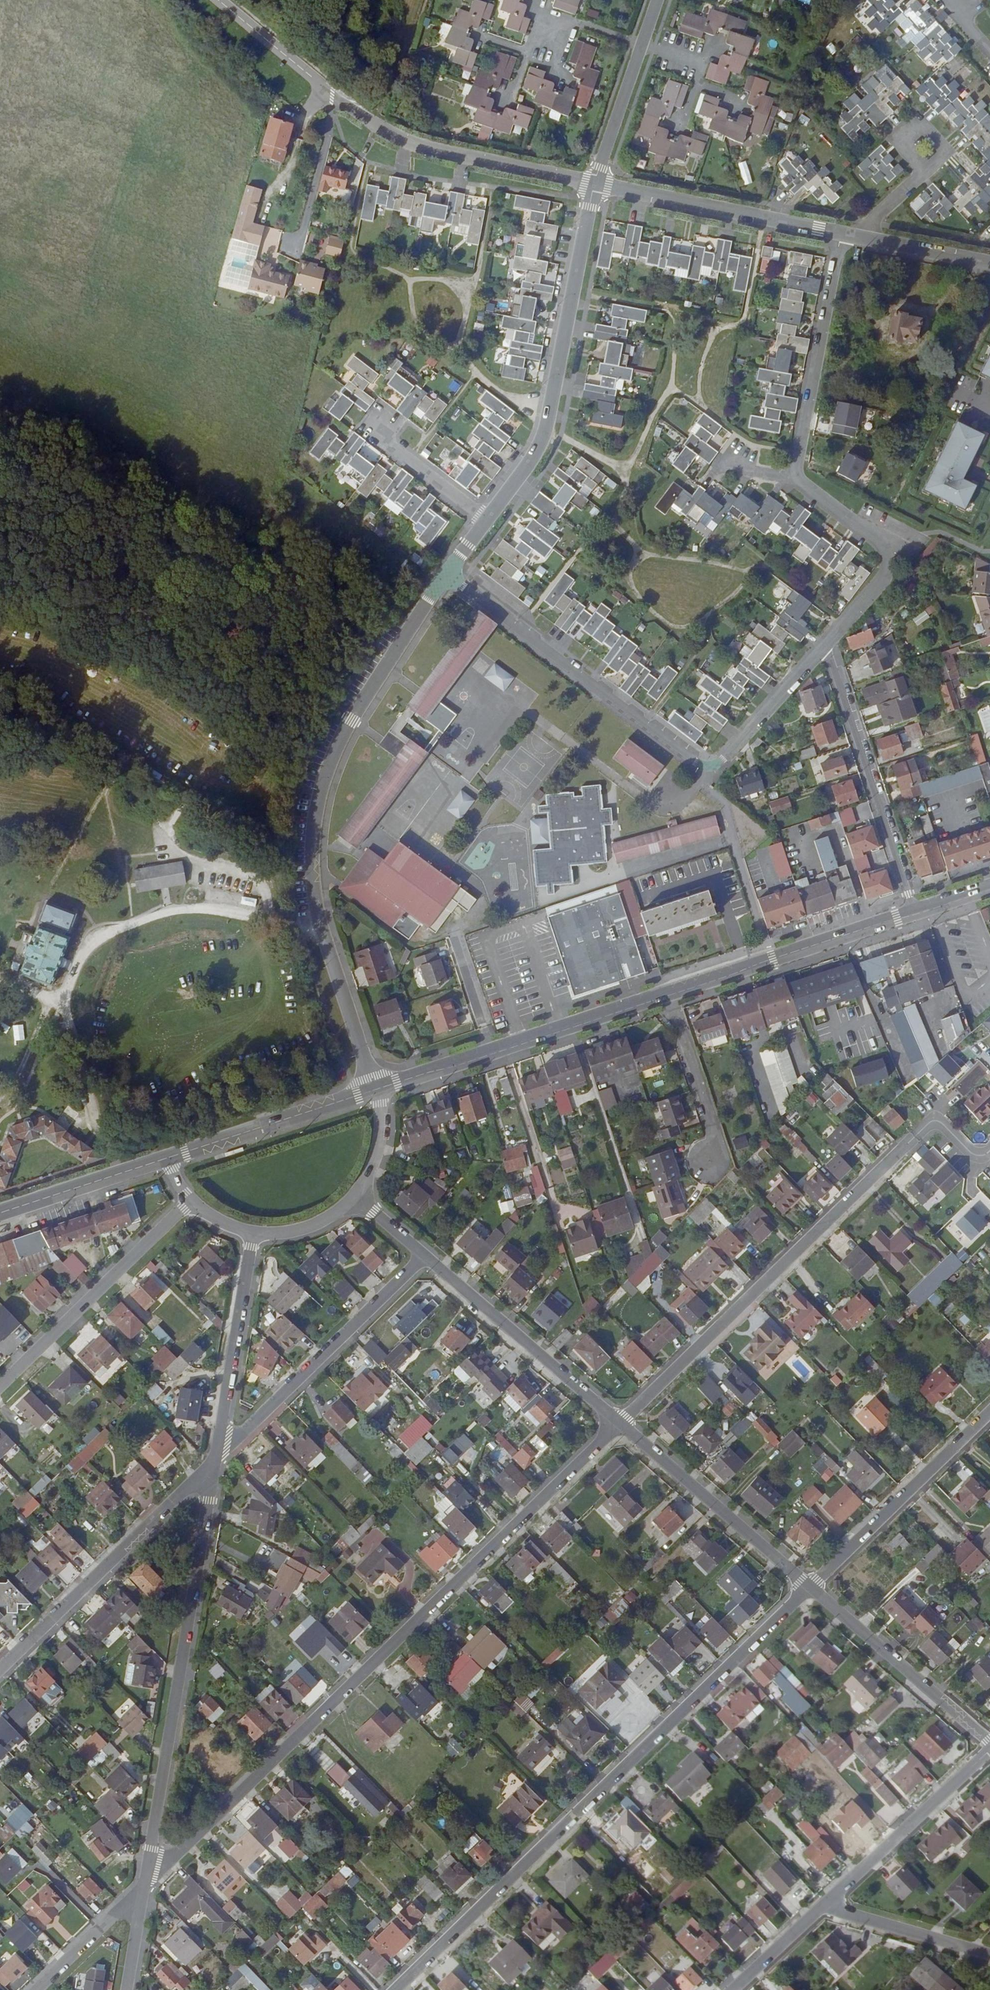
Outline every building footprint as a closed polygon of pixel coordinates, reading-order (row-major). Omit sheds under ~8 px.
[(493,5),(491,4),(489,12),(499,15),(495,29),(513,36),(518,22),(512,19),(515,7),(508,4),(509,0),(495,0),(493,5)] [(569,0),(539,0),(544,2),(542,9),(563,16),(569,0)] [(863,2),(854,9),(860,15),(863,13),(867,18),(861,24),(865,28),(868,25),(872,30),(895,10),(891,6),(885,10),(882,7),(887,2),(884,0),(877,0),(876,0),(861,0),(863,2)] [(916,3),(912,0),(905,0),(895,9),(901,16),(893,22),(897,28),(899,26),(902,29),(896,34),(901,40),(904,38),(914,49),(911,51),(917,57),(923,51),(926,54),(923,56),(928,61),(935,54),(940,59),(955,46),(950,40),(946,44),(941,40),(944,37),(939,33),(934,37),(931,34),(936,29),(926,19),(922,23),(918,20),(923,15),(918,10),(915,12),(911,8),(916,3)] [(477,22),(482,8),(464,2),(458,17),(446,12),(443,21),(446,22),(443,29),(439,38),(437,37),(433,46),(446,51),(441,65),(460,73),(466,56),(459,54),(462,42),(455,39),(457,34),(459,29),(466,32),(471,21),(477,22)] [(598,18),(600,12),(588,9),(587,15),(598,18)] [(935,17),(941,23),(949,16),(943,10),(935,17)] [(700,12),(696,23),(676,15),(669,34),(691,42),(694,35),(704,39),(707,31),(719,35),(716,46),(723,48),(719,60),(712,57),(708,68),(701,66),(696,81),(715,87),(721,73),(730,77),(732,69),(730,69),(737,49),(741,50),(744,43),(732,38),(736,25),(716,18),(715,20),(708,18),(709,15),(700,12)] [(831,54),(837,50),(831,43),(826,46),(831,54)] [(578,71),(586,51),(566,45),(559,65),(567,68),(563,78),(570,82),(569,86),(566,93),(555,88),(553,97),(546,95),(542,93),(544,86),(531,82),(533,75),(520,70),(514,89),(527,94),(524,106),(531,108),(532,106),(541,109),(551,113),(550,116),(558,119),(563,106),(576,110),(583,91),(580,90),(583,82),(587,83),(589,75),(578,71)] [(491,80),(498,84),(505,62),(486,55),(479,75),(468,72),(465,77),(467,80),(464,90),(461,101),(457,99),(455,107),(466,111),(462,125),(482,133),(482,129),(493,133),(492,135),(499,138),(503,127),(516,132),(523,113),(509,108),(506,116),(495,111),(492,119),(487,116),(480,114),(484,103),(475,101),(477,95),(479,91),(487,93),(491,80)] [(962,81),(971,73),(966,67),(957,76),(962,81)] [(893,90),(897,94),(902,89),(889,74),(883,78),(877,71),(872,76),(874,79),(871,81),(865,74),(853,84),(861,92),(855,97),(848,90),(837,99),(844,107),(840,110),(837,107),(832,112),(839,120),(833,126),(846,140),(853,135),(849,131),(855,126),(858,129),(862,126),(857,119),(860,115),(868,124),(886,108),(878,100),(882,95),(888,102),(892,98),(888,93),(893,90)] [(929,79),(924,74),(907,88),(913,94),(918,89),(924,94),(918,99),(923,104),(929,99),(933,103),(927,108),(932,113),(937,108),(942,114),(946,110),(950,115),(946,118),(951,124),(957,119),(961,123),(955,129),(964,138),(970,132),(973,135),(967,141),(972,147),(977,143),(980,147),(976,151),(981,156),(989,149),(989,130),(986,127),(989,124),(989,116),(989,115),(986,119),(976,108),(980,105),(974,99),(968,105),(964,101),(966,99),(962,95),(957,100),(951,95),(954,92),(950,88),(953,85),(945,77),(938,84),(936,83),(939,79),(935,74),(929,79)] [(754,99),(759,84),(740,77),(736,93),(743,94),(739,106),(746,109),(742,120),(730,117),(727,125),(717,122),(720,114),(707,111),(710,102),(696,97),(690,117),(704,121),(701,133),(707,135),(708,133),(726,139),(725,144),(733,146),(738,134),(751,139),(758,119),(755,119),(759,109),(762,109),(764,102),(754,99)] [(671,110),(677,90),(660,83),(652,105),(640,101),(638,108),(641,109),(638,119),(635,118),(629,137),(642,141),(638,155),(646,157),(647,154),(666,160),(666,163),(674,165),(678,154),(693,158),(699,138),(684,134),(682,140),(669,137),(667,145),(658,141),(660,132),(649,129),(652,119),(661,120),(664,109),(671,110)] [(801,114),(798,122),(807,126),(811,118),(801,114)] [(280,160),(291,123),(270,117),(259,154),(280,160)] [(873,153),(877,148),(873,144),(851,164),(857,169),(853,173),(858,178),(865,171),(869,175),(865,179),(870,184),(877,177),(883,182),(897,168),(891,161),(888,165),(883,161),(887,158),(881,152),(876,157),(873,153)] [(795,162),(798,158),(792,152),(784,161),(780,156),(773,162),(782,172),(775,177),(781,184),(788,178),(791,181),(784,187),(788,191),(797,183),(802,187),(807,182),(811,186),(806,192),(812,197),(817,192),(825,201),(832,194),(828,191),(836,184),(829,177),(826,180),(818,172),(822,169),(817,164),(810,172),(805,166),(808,164),(804,159),(798,165),(795,162)] [(344,187),(349,168),(325,161),(318,189),(330,192),(332,183),(344,187)] [(986,168),(980,162),(975,168),(979,171),(975,176),(970,170),(961,179),(966,185),(963,188),(959,184),(954,189),(957,194),(947,202),(927,182),(923,185),(928,191),(924,195),(919,189),(913,194),(919,199),(907,210),(916,219),(921,215),(927,221),(933,216),(931,212),(934,210),(940,217),(946,210),(944,208),(948,204),(957,213),(961,208),(967,214),(971,210),(968,206),(972,202),(977,209),(983,204),(981,201),(989,192),(989,164),(986,168)] [(379,193),(380,189),(368,186),(360,220),(372,223),(376,207),(385,209),(384,212),(391,214),(401,215),(402,212),(412,215),(408,229),(420,232),(420,235),(432,237),(435,223),(445,225),(444,227),(459,231),(460,228),(468,230),(465,247),(477,250),(485,216),(473,214),(471,218),(463,215),(467,198),(453,195),(447,212),(426,208),(428,199),(416,196),(415,200),(404,198),(408,182),(399,180),(392,178),(389,195),(379,193)] [(248,186),(239,218),(254,221),(263,190),(248,186)] [(437,202),(439,191),(430,190),(428,201),(437,202)] [(520,373),(521,367),(534,370),(536,362),(539,354),(525,352),(527,343),(529,344),(533,329),(530,329),(535,308),(548,311),(549,303),(551,296),(540,293),(542,282),(544,283),(547,272),(548,267),(539,265),(540,260),(538,260),(541,247),(555,250),(556,243),(558,237),(544,233),(546,222),(549,222),(552,210),(517,203),(515,214),(530,218),(528,228),(525,228),(522,240),(525,242),(523,251),(516,250),(514,264),(512,275),(524,278),(522,287),(520,287),(517,295),(513,317),(509,317),(507,324),(505,324),(504,334),(512,337),(509,346),(506,346),(504,356),(503,360),(506,363),(504,370),(500,370),(497,384),(518,388),(523,373),(520,373)] [(254,221),(238,217),(233,238),(260,244),(265,224),(254,221)] [(618,236),(618,235),(603,231),(596,265),(608,268),(613,249),(624,252),(623,255),(630,256),(639,259),(640,256),(649,258),(649,262),(659,264),(659,267),(667,269),(668,266),(677,268),(675,275),(688,278),(701,280),(704,267),(713,269),(712,271),(719,272),(727,274),(728,271),(738,273),(735,290),(746,292),(753,258),(742,255),(741,258),(731,256),(734,242),(726,241),(719,239),(716,253),(707,251),(707,248),(696,246),(692,256),(671,251),(674,237),(666,236),(664,244),(652,241),(651,243),(642,241),(644,227),(637,225),(630,223),(627,238),(618,236)] [(339,254),(343,240),(328,236),(325,251),(339,254)] [(706,240),(696,237),(695,244),(705,246),(706,240)] [(773,260),(775,250),(765,248),(762,258),(773,260)] [(771,422),(756,419),(755,430),(787,437),(789,426),(787,425),(789,416),(799,419),(800,411),(802,402),(793,400),(795,390),(797,390),(799,379),(795,378),(799,357),(810,359),(812,352),(815,345),(802,342),(804,333),(807,334),(810,321),(812,309),(809,309),(811,298),(823,300),(824,292),(826,285),(815,282),(816,271),(818,271),(820,262),(798,257),(796,267),(802,268),(800,279),(797,279),(794,287),(793,294),(797,294),(794,304),(790,304),(787,317),(784,329),(788,330),(787,339),(784,339),(783,346),(781,353),(783,354),(782,363),(774,362),(772,374),(766,373),(764,384),(777,387),(776,398),(773,398),(772,405),(770,412),(773,413),(771,422)] [(271,262),(256,259),(249,287),(285,295),(290,274),(275,270),(269,269),(270,265),(271,262)] [(313,263),(300,260),(294,284),(306,287),(306,289),(319,293),(325,269),(317,267),(312,265),(313,263)] [(646,323),(648,310),(613,302),(610,314),(613,314),(611,326),(597,323),(595,331),(594,338),(608,342),(604,363),(601,362),(598,374),(602,375),(599,384),(585,382),(583,389),(582,397),(596,400),(595,409),(593,408),(589,422),(622,428),(625,416),(609,412),(611,403),(615,403),(615,395),(617,389),(614,387),(616,378),(629,381),(632,369),(625,366),(627,356),(621,355),(623,345),(626,346),(628,337),(629,330),(626,329),(628,320),(646,323)] [(908,319),(909,317),(897,314),(891,344),(904,346),(905,343),(918,345),(922,322),(908,319)] [(978,348),(983,337),(978,336),(974,345),(978,348)] [(963,354),(966,348),(961,344),(957,352),(963,354)] [(979,375),(989,380),(989,353),(979,375)] [(395,372),(403,363),(395,356),(387,365),(395,372)] [(429,356),(426,364),(435,367),(438,360),(429,356)] [(368,387),(375,378),(350,357),(343,368),(352,375),(346,382),(342,379),(337,385),(334,389),(339,393),(331,402),(326,398),(317,408),(334,422),(349,404),(361,414),(366,409),(371,402),(358,393),(365,385),(368,387)] [(877,374),(867,361),(863,365),(871,378),(877,374)] [(862,385),(871,378),(863,365),(853,371),(862,385)] [(396,371),(384,387),(400,400),(391,410),(398,415),(404,420),(408,415),(412,410),(420,416),(418,418),(427,426),(442,407),(431,399),(429,402),(422,397),(425,394),(412,384),(410,387),(405,383),(408,380),(396,371)] [(449,388),(455,392),(459,384),(453,380),(449,388)] [(484,487),(490,480),(495,474),(485,466),(492,458),(493,460),(500,450),(506,443),(496,435),(502,428),(504,430),(511,421),(482,396),(475,405),(489,417),(477,430),(474,428),(467,438),(476,446),(470,453),(468,451),(462,458),(456,463),(460,465),(454,472),(451,469),(443,480),(459,493),(472,478),(484,487)] [(835,435),(858,439),(864,409),(842,404),(835,435)] [(418,418),(420,416),(412,410),(408,415),(416,422),(418,418)] [(717,438),(725,429),(706,414),(699,423),(703,427),(697,434),(695,434),(691,439),(687,444),(689,445),(681,456),(676,452),(670,460),(687,474),(702,456),(712,465),(717,460),(721,454),(709,444),(715,436),(717,438)] [(962,478),(984,436),(956,423),(923,491),(963,511),(975,486),(962,478)] [(410,540),(419,548),(437,524),(420,510),(429,499),(423,495),(417,503),(407,495),(406,497),(397,490),(402,484),(406,479),(394,470),(386,481),(377,474),(379,472),(370,465),(368,467),(357,459),(351,453),(359,442),(347,432),(338,442),(331,438),(333,436),(323,428),(305,449),(315,458),(322,448),(327,451),(326,453),(334,460),(340,465),(342,463),(348,469),(343,476),(354,485),(350,490),(358,497),(367,488),(375,494),(374,496),(379,500),(387,507),(388,505),(396,511),(393,515),(402,522),(409,528),(410,526),(416,531),(410,540)] [(840,477),(858,485),(869,464),(851,455),(840,477)] [(490,550),(502,559),(489,577),(515,597),(523,587),(515,581),(509,576),(515,569),(518,571),(523,565),(527,559),(524,557),(531,549),(541,557),(548,547),(556,537),(545,529),(553,521),(555,522),(560,517),(564,511),(561,509),(567,501),(578,509),(584,500),(577,494),(583,487),(579,484),(585,477),(589,480),(596,470),(578,456),(571,465),(573,468),(568,475),(555,466),(551,473),(563,482),(550,498),(537,491),(533,495),(529,501),(540,510),(534,519),(530,517),(523,527),(515,536),(518,539),(512,547),(499,538),(495,543),(490,550)] [(451,469),(454,472),(460,465),(456,463),(454,461),(449,467),(451,469)] [(568,475),(573,468),(571,465),(567,463),(561,470),(568,475)] [(614,490),(618,485),(609,478),(605,484),(614,490)] [(842,596),(852,604),(873,575),(864,568),(862,570),(853,563),(861,551),(856,547),(849,542),(840,553),(833,547),(834,545),(826,538),(824,540),(805,526),(815,515),(808,510),(802,505),(793,516),(783,510),(785,507),(778,501),(770,495),(760,506),(745,495),(740,501),(734,496),(725,507),(707,494),(709,491),(703,486),(694,498),(684,489),(687,486),(680,481),(659,507),(668,515),(677,505),(685,512),(684,513),(689,518),(699,525),(708,513),(716,518),(715,520),(721,525),(730,515),(737,521),(742,515),(750,521),(748,524),(755,529),(764,536),(769,529),(773,523),(782,530),(781,531),(787,536),(792,540),(793,538),(804,547),(795,559),(804,566),(811,557),(821,564),(824,560),(831,565),(829,567),(836,573),(842,577),(844,575),(853,582),(842,596)] [(406,487),(402,484),(397,490),(406,497),(407,495),(403,492),(406,487)] [(782,530),(773,523),(769,529),(778,536),(781,531),(782,530)] [(922,559),(925,565),(946,542),(940,539),(922,559)] [(980,559),(978,572),(980,573),(978,587),(984,588),(982,596),(989,597),(989,564),(980,559)] [(541,578),(546,570),(539,565),(533,573),(541,578)] [(515,581),(521,573),(518,571),(515,569),(509,576),(515,581)] [(564,595),(574,582),(565,575),(543,602),(553,610),(555,609),(561,614),(553,625),(566,635),(575,624),(581,628),(580,631),(602,648),(602,646),(610,651),(600,663),(617,675),(618,674),(627,681),(620,690),(631,699),(640,688),(648,694),(646,696),(655,703),(676,676),(667,669),(657,681),(649,676),(651,674),(639,664),(637,666),(629,660),(638,648),(622,635),(620,637),(614,632),(616,628),(605,620),(611,611),(601,604),(595,612),(591,616),(584,611),(586,608),(574,599),(572,601),(564,595)] [(678,715),(671,723),(698,744),(704,736),(702,734),(709,726),(719,734),(725,727),(731,720),(720,712),(725,706),(728,707),(735,698),(738,700),(747,691),(743,689),(749,682),(760,690),(766,685),(770,680),(758,670),(771,653),(777,658),(785,648),(783,645),(791,635),(802,645),(807,640),(812,632),(800,622),(814,605),(796,590),(788,599),(797,606),(789,616),(788,614),(784,620),(779,627),(781,628),(774,638),(762,629),(754,639),(746,649),(756,657),(751,664),(747,662),(743,667),(737,673),(741,676),(736,683),(731,680),(723,689),(710,679),(703,688),(715,697),(710,705),(708,704),(703,709),(698,716),(700,718),(693,727),(678,715)] [(527,595),(523,603),(530,607),(535,599),(527,595)] [(979,599),(988,625),(986,625),(989,635),(989,600),(979,599)] [(917,626),(930,617),(926,611),(913,619),(917,626)] [(440,721),(429,713),(436,704),(493,629),(473,613),(420,685),(413,694),(402,708),(410,714),(432,732),(440,721)] [(878,618),(864,627),(866,635),(881,630),(878,618)] [(882,632),(881,630),(866,635),(852,639),(855,650),(856,652),(868,649),(866,646),(881,642),(879,634),(882,632)] [(894,638),(883,645),(887,651),(898,644),(894,638)] [(893,670),(887,651),(871,656),(878,675),(893,670)] [(962,680),(953,654),(946,657),(954,682),(960,680),(962,680)] [(484,677),(505,692),(515,677),(494,662),(484,677)] [(823,688),(819,689),(816,678),(804,691),(805,695),(804,695),(811,715),(830,709),(823,688)] [(906,678),(881,686),(887,703),(892,701),(893,702),(912,696),(906,678)] [(956,690),(963,687),(960,680),(954,682),(956,690)] [(956,690),(954,682),(944,685),(952,712),(962,709),(956,690)] [(887,703),(881,686),(865,692),(870,708),(887,703)] [(890,728),(920,718),(913,696),(912,696),(893,702),(881,706),(884,715),(886,714),(890,728)] [(436,704),(429,713),(440,721),(446,725),(452,718),(436,704)] [(395,735),(410,714),(402,708),(386,728),(391,732),(395,735)] [(432,732),(417,752),(422,756),(446,725),(440,721),(432,732)] [(782,727),(777,721),(767,731),(772,736),(782,727)] [(841,740),(834,721),(816,728),(822,746),(841,740)] [(886,735),(883,727),(869,731),(872,739),(886,735)] [(379,739),(384,742),(391,732),(386,728),(382,734),(379,739)] [(396,752),(390,760),(332,836),(336,839),(350,851),(422,756),(417,752),(395,735),(391,732),(384,742),(396,752)] [(922,739),(920,732),(910,735),(912,742),(922,739)] [(977,734),(969,737),(978,762),(986,759),(977,734)] [(905,755),(900,736),(881,742),(887,761),(905,755)] [(390,760),(396,752),(384,742),(379,739),(373,747),(390,760)] [(759,741),(753,747),(756,754),(764,745),(759,741)] [(634,779),(649,761),(627,744),(613,762),(627,773),(634,779)] [(802,754),(804,761),(819,756),(817,749),(802,754)] [(927,784),(917,757),(894,764),(907,801),(924,795),(921,785),(927,784)] [(849,774),(844,758),(825,765),(830,780),(849,774)] [(665,773),(649,761),(634,779),(649,791),(665,773)] [(808,769),(805,763),(792,767),(794,774),(808,769)] [(981,766),(985,778),(989,793),(989,763),(981,766)] [(921,785),(924,795),(925,797),(985,778),(981,766),(927,784),(921,785)] [(765,780),(763,775),(760,768),(753,770),(754,774),(739,778),(746,798),(768,790),(765,780)] [(860,801),(854,780),(835,786),(841,807),(860,801)] [(776,788),(774,781),(768,783),(770,790),(776,788)] [(573,870),(605,867),(599,787),(579,789),(579,801),(571,802),(571,799),(561,800),(544,801),(548,854),(533,855),(535,892),(573,888),(573,870)] [(462,820),(475,799),(460,789),(447,811),(462,820)] [(789,796),(769,802),(773,815),(793,809),(789,796)] [(859,825),(854,808),(841,812),(844,821),(846,829),(859,825)] [(844,821),(841,812),(812,822),(815,830),(844,821)] [(930,839),(938,837),(931,817),(923,819),(930,839)] [(667,835),(641,843),(647,860),(717,837),(711,820),(667,835)] [(848,834),(856,859),(866,856),(865,853),(878,848),(874,837),(877,836),(873,823),(863,825),(864,829),(848,834)] [(973,831),(983,860),(989,858),(989,826),(973,831)] [(923,827),(914,830),(916,837),(926,834),(923,827)] [(974,863),(983,860),(973,831),(964,834),(974,863)] [(937,841),(929,844),(926,834),(916,837),(917,840),(911,842),(922,877),(946,869),(937,841)] [(964,834),(940,842),(949,871),(974,863),(964,834)] [(830,835),(817,839),(827,871),(840,867),(830,835)] [(771,843),(783,880),(795,876),(784,839),(771,843)] [(376,862),(361,850),(355,858),(338,880),(331,888),(394,938),(402,944),(413,929),(425,940),(450,908),(461,917),(471,905),(393,842),(376,862)] [(647,860),(641,843),(621,850),(609,854),(614,870),(647,860)] [(183,888),(179,866),(131,874),(134,895),(183,888)] [(859,898),(852,878),(848,866),(828,873),(832,885),(838,904),(859,898)] [(797,881),(800,889),(809,915),(838,904),(832,885),(828,873),(827,871),(820,873),(822,881),(812,884),(809,877),(797,881)] [(872,877),(871,873),(862,876),(870,901),(893,893),(889,881),(892,880),(889,871),(872,877)] [(652,934),(645,913),(633,879),(625,881),(609,887),(549,907),(553,917),(614,897),(613,894),(621,892),(622,894),(637,939),(652,934)] [(809,915),(800,889),(761,901),(770,929),(809,917),(809,915)] [(553,917),(579,996),(652,972),(648,959),(644,960),(637,939),(622,894),(621,892),(613,894),(614,897),(553,917)] [(721,915),(713,892),(645,913),(652,934),(653,938),(721,915)] [(48,989),(67,941),(62,939),(63,935),(67,936),(74,917),(43,906),(36,924),(40,926),(38,930),(36,929),(32,938),(20,968),(16,977),(48,989)] [(20,968),(32,938),(20,933),(8,963),(20,968)] [(930,944),(910,950),(913,961),(920,981),(926,997),(927,996),(935,993),(942,991),(947,990),(930,944)] [(910,950),(886,958),(903,1005),(912,1002),(926,997),(920,981),(900,987),(895,971),(907,967),(906,963),(913,961),(910,950)] [(387,976),(379,951),(354,958),(358,972),(368,970),(374,990),(393,984),(390,975),(387,976)] [(448,982),(441,961),(436,962),(433,954),(416,960),(419,968),(423,966),(430,988),(448,982)] [(900,1012),(906,1010),(903,1005),(886,958),(864,965),(870,984),(890,977),(892,981),(889,982),(892,990),(885,992),(892,1009),(898,1007),(900,1012)] [(868,995),(856,965),(791,986),(792,988),(802,1015),(802,1016),(868,995)] [(769,1027),(802,1015),(792,988),(791,986),(789,981),(758,992),(758,994),(769,1027)] [(935,993),(927,996),(929,1002),(937,1000),(935,993)] [(769,1027),(758,994),(726,1005),(727,1009),(732,1024),(737,1038),(737,1041),(770,1030),(769,1027)] [(912,1002),(903,1005),(906,1010),(906,1012),(931,1069),(940,1060),(918,1007),(914,1008),(912,1002)] [(457,1019),(453,1003),(447,1005),(452,1020),(457,1019)] [(401,1026),(394,1004),(372,1010),(379,1032),(401,1026)] [(439,1038),(462,1032),(457,1019),(452,1020),(447,1005),(431,1010),(439,1038)] [(956,1048),(962,1042),(975,1031),(966,1009),(943,1017),(956,1048)] [(920,1078),(931,1069),(906,1012),(894,1017),(920,1078)] [(731,1036),(725,1017),(698,1025),(705,1045),(731,1036)] [(600,1084),(642,1070),(636,1049),(632,1039),(590,1053),(600,1084)] [(671,1064),(662,1040),(636,1049),(642,1070),(644,1074),(671,1064)] [(777,1050),(765,1053),(786,1117),(796,1107),(789,1087),(802,1082),(789,1046),(777,1050)] [(582,1056),(548,1067),(549,1071),(559,1097),(566,1118),(578,1114),(569,1089),(591,1082),(582,1056)] [(893,1074),(885,1057),(854,1070),(861,1088),(893,1074)] [(531,1106),(559,1097),(549,1071),(541,1073),(543,1077),(524,1084),(531,1106)] [(837,1112),(853,1096),(831,1074),(824,1081),(831,1087),(827,1090),(830,1093),(828,1096),(833,1100),(829,1104),(837,1112)] [(510,1096),(517,1093),(512,1079),(504,1081),(510,1096)] [(978,1096),(969,1105),(982,1119),(989,1112),(989,1113),(989,1085),(985,1090),(983,1088),(976,1094),(978,1096)] [(481,1089),(470,1092),(471,1095),(472,1098),(482,1095),(481,1089)] [(623,1109),(617,1090),(604,1094),(611,1113),(623,1109)] [(812,1092),(805,1099),(813,1106),(820,1099),(812,1092)] [(482,1095),(472,1098),(471,1095),(463,1098),(472,1124),(491,1118),(482,1095)] [(661,1133),(665,1143),(685,1136),(682,1126),(691,1123),(683,1097),(663,1104),(672,1130),(661,1133)] [(458,1119),(452,1101),(430,1108),(436,1126),(443,1124),(443,1126),(451,1124),(451,1122),(458,1119)] [(907,1119),(897,1108),(885,1117),(896,1129),(907,1119)] [(989,1112),(982,1119),(987,1124),(989,1121),(989,1113),(989,1112)] [(429,1116),(408,1124),(413,1137),(415,1142),(408,1145),(411,1154),(439,1144),(429,1116)] [(871,1125),(883,1136),(889,1131),(875,1118),(873,1116),(857,1132),(861,1137),(873,1150),(881,1142),(868,1128),(871,1125)] [(0,1144),(0,1193),(1,1193),(16,1146),(41,1137),(78,1168),(99,1161),(43,1118),(28,1124),(25,1121),(22,1122),(20,1124),(21,1126),(4,1132),(0,1144)] [(857,1132),(846,1121),(828,1139),(841,1153),(848,1146),(851,1148),(861,1137),(857,1132)] [(789,1124),(783,1130),(799,1146),(805,1140),(789,1124)] [(408,1145),(415,1142),(413,1137),(406,1139),(408,1145)] [(841,1153),(843,1155),(851,1148),(848,1146),(841,1153)] [(531,1167),(525,1147),(505,1153),(508,1162),(510,1170),(511,1172),(531,1167)] [(570,1172),(582,1168),(575,1149),(564,1153),(570,1172)] [(947,1159),(939,1150),(936,1153),(932,1149),(921,1159),(926,1164),(933,1172),(942,1164),(947,1159)] [(662,1188),(681,1182),(686,1180),(676,1151),(653,1159),(662,1188)] [(841,1179),(854,1167),(843,1155),(841,1153),(828,1166),(841,1179)] [(647,1160),(639,1162),(642,1172),(650,1170),(647,1160)] [(499,1171),(505,1177),(510,1170),(508,1162),(499,1171)] [(921,1177),(917,1173),(905,1184),(926,1204),(937,1193),(943,1187),(949,1193),(965,1178),(951,1162),(935,1178),(931,1174),(928,1171),(921,1177)] [(921,1177),(928,1171),(931,1174),(933,1172),(926,1164),(917,1173),(921,1177)] [(542,1199),(549,1190),(541,1165),(535,1167),(538,1175),(534,1176),(542,1199)] [(745,1180),(736,1171),(732,1176),(741,1184),(745,1180)] [(834,1186),(820,1171),(805,1187),(819,1201),(834,1186)] [(439,1202),(454,1185),(440,1179),(438,1183),(432,1177),(423,1188),(418,1183),(410,1192),(408,1190),(401,1199),(409,1206),(407,1208),(416,1215),(433,1197),(439,1202)] [(804,1194),(787,1177),(769,1195),(786,1212),(804,1194)] [(682,1207),(689,1204),(681,1182),(662,1188),(656,1190),(667,1222),(685,1215),(682,1207)] [(537,1194),(535,1185),(516,1191),(520,1206),(535,1202),(533,1195),(537,1194)] [(468,1202),(473,1193),(464,1188),(459,1197),(468,1202)] [(147,1224),(138,1197),(130,1200),(139,1227),(147,1224)] [(432,1206),(434,1208),(439,1202),(433,1197),(416,1215),(420,1219),(432,1206)] [(711,1197),(694,1215),(704,1225),(721,1207),(711,1197)] [(638,1226),(630,1199),(603,1208),(611,1235),(638,1226)] [(99,1216),(106,1237),(139,1227),(130,1200),(110,1205),(112,1212),(99,1216)] [(499,1203),(502,1214),(516,1210),(513,1200),(499,1203)] [(751,1216),(754,1221),(748,1227),(762,1242),(775,1230),(766,1221),(771,1216),(762,1206),(751,1216)] [(971,1207),(947,1229),(966,1249),(989,1227),(971,1207)] [(519,1225),(524,1219),(521,1208),(512,1218),(519,1225)] [(69,1247),(106,1237),(99,1216),(63,1226),(64,1229),(57,1231),(56,1228),(46,1231),(55,1252),(61,1250),(60,1246),(68,1244),(69,1247)] [(579,1255),(603,1247),(602,1244),(607,1243),(598,1216),(593,1217),(593,1216),(582,1220),(584,1225),(571,1230),(579,1255)] [(487,1261),(519,1225),(512,1218),(502,1230),(500,1228),(488,1241),(478,1253),(487,1261)] [(561,1243),(566,1241),(560,1222),(556,1228),(561,1243)] [(718,1240),(735,1258),(749,1245),(731,1227),(718,1240)] [(458,1241),(460,1243),(475,1257),(478,1253),(488,1241),(473,1228),(470,1232),(468,1229),(458,1241)] [(737,1232),(744,1240),(749,1236),(741,1228),(737,1232)] [(895,1243),(885,1232),(876,1240),(886,1252),(885,1253),(895,1265),(897,1263),(906,1272),(915,1263),(907,1254),(918,1243),(907,1232),(895,1243)] [(38,1233),(0,1246),(0,1288),(54,1267),(65,1263),(55,1252),(38,1233)] [(375,1249),(360,1234),(349,1245),(363,1260),(375,1249)] [(340,1241),(325,1256),(338,1269),(345,1262),(350,1266),(357,1259),(340,1241)] [(559,1244),(562,1254),(569,1251),(566,1241),(561,1243),(559,1244)] [(634,1277),(634,1276),(645,1266),(652,1258),(657,1253),(654,1242),(646,1245),(649,1254),(636,1259),(637,1262),(630,1264),(634,1277)] [(201,1250),(207,1256),(218,1268),(227,1260),(210,1243),(201,1250)] [(549,1252),(541,1244),(531,1256),(540,1263),(549,1252)] [(861,1280),(879,1263),(860,1244),(842,1261),(861,1280)] [(514,1246),(502,1260),(517,1272),(529,1258),(514,1246)] [(733,1265),(714,1246),(700,1258),(718,1277),(724,1271),(726,1273),(733,1265)] [(672,1255),(664,1247),(658,1252),(667,1260),(672,1255)] [(761,1252),(757,1247),(744,1260),(748,1265),(761,1252)] [(967,1264),(968,1262),(957,1251),(911,1296),(922,1307),(931,1298),(967,1264)] [(658,1252),(657,1253),(652,1258),(661,1267),(667,1260),(658,1252)] [(317,1253),(302,1268),(315,1281),(323,1273),(327,1277),(334,1270),(317,1253)] [(366,1263),(377,1274),(388,1264),(377,1253),(366,1263)] [(475,1257),(484,1265),(487,1261),(478,1253),(475,1257)] [(224,1274),(218,1268),(207,1256),(185,1275),(203,1294),(224,1274)] [(91,1273),(77,1258),(68,1266),(81,1281),(87,1288),(93,1283),(87,1276),(91,1273)] [(155,1273),(162,1263),(156,1258),(148,1268),(155,1273)] [(645,1266),(653,1274),(661,1267),(652,1258),(645,1266)] [(706,1288),(718,1277),(700,1258),(688,1269),(706,1288)] [(835,1279),(841,1272),(844,1275),(855,1286),(861,1280),(842,1261),(826,1277),(831,1282),(835,1279)] [(174,1268),(168,1262),(163,1266),(169,1273),(174,1268)] [(68,1266),(65,1263),(54,1267),(74,1289),(81,1281),(68,1266)] [(366,1263),(355,1274),(366,1285),(377,1274),(366,1263)] [(634,1276),(643,1285),(653,1274),(645,1266),(634,1276)] [(530,1278),(521,1270),(507,1286),(523,1300),(539,1281),(533,1276),(530,1278)] [(724,1271),(718,1277),(720,1279),(726,1273),(724,1271)] [(844,1275),(841,1272),(835,1279),(837,1281),(844,1275)] [(708,1290),(720,1279),(718,1277),(706,1288),(708,1290)] [(64,1298),(46,1278),(29,1294),(47,1313),(64,1298)] [(157,1278),(153,1283),(149,1279),(142,1286),(146,1289),(139,1295),(154,1310),(172,1293),(157,1278)] [(288,1318),(311,1294),(296,1279),(273,1302),(288,1318)] [(348,1280),(338,1290),(348,1302),(359,1291),(348,1280)] [(692,1302),(700,1294),(693,1287),(677,1304),(680,1307),(688,1299),(692,1302)] [(826,1316),(800,1289),(791,1298),(801,1308),(787,1321),(803,1338),(826,1316)] [(835,1315),(852,1332),(878,1307),(863,1292),(843,1311),(841,1309),(835,1315)] [(571,1309),(553,1293),(551,1296),(569,1312),(571,1309)] [(688,1299),(680,1307),(677,1304),(674,1307),(691,1325),(711,1305),(700,1294),(692,1302),(688,1299)] [(551,1296),(535,1314),(553,1330),(569,1312),(551,1296)] [(914,1312),(920,1307),(910,1297),(905,1303),(914,1312)] [(592,1320),(604,1307),(605,1307),(596,1299),(588,1307),(592,1320)] [(411,1341),(426,1326),(444,1309),(438,1302),(427,1313),(417,1303),(400,1319),(405,1325),(400,1330),(410,1341),(410,1340),(411,1341)] [(137,1339),(151,1326),(130,1304),(117,1317),(137,1339)] [(7,1338),(9,1335),(11,1337),(24,1326),(7,1307),(0,1313),(0,1344),(7,1338)] [(220,1318),(210,1307),(205,1312),(215,1322),(220,1318)] [(882,1322),(893,1331),(899,1324),(888,1315),(882,1322)] [(672,1342),(683,1331),(669,1317),(644,1341),(656,1354),(670,1340),(672,1342)] [(219,1326),(224,1322),(220,1318),(215,1322),(219,1326)] [(309,1336),(288,1318),(283,1323),(282,1322),(274,1329),(276,1330),(271,1334),(291,1352),(299,1344),(296,1341),(299,1337),(303,1341),(309,1336)] [(759,1337),(777,1355),(789,1342),(768,1321),(763,1326),(766,1329),(759,1337)] [(209,1328),(213,1332),(219,1326),(215,1322),(209,1328)] [(182,1361),(189,1354),(164,1328),(158,1334),(173,1350),(182,1361)] [(447,1344),(449,1346),(463,1332),(460,1329),(447,1344)] [(555,1345),(562,1351),(577,1335),(570,1329),(555,1345)] [(462,1357),(474,1342),(463,1332),(449,1346),(462,1357)] [(579,1347),(600,1369),(614,1356),(592,1334),(579,1347)] [(643,1373),(656,1360),(632,1336),(625,1342),(630,1348),(624,1353),(630,1360),(627,1363),(632,1368),(636,1365),(643,1373)] [(764,1368),(777,1355),(759,1337),(756,1339),(758,1342),(748,1352),(764,1368)] [(103,1377),(111,1370),(113,1372),(128,1358),(109,1339),(95,1352),(93,1351),(85,1358),(103,1377)] [(411,1341),(410,1340),(410,1341),(406,1345),(416,1356),(421,1351),(411,1341)] [(989,1360),(989,1341),(987,1344),(985,1342),(979,1348),(989,1360)] [(186,1377),(209,1356),(199,1345),(189,1354),(182,1361),(170,1372),(178,1380),(184,1375),(186,1377)] [(389,1363),(387,1362),(371,1345),(365,1350),(383,1368),(389,1363)] [(416,1356),(406,1345),(387,1362),(389,1363),(397,1373),(416,1356)] [(280,1354),(275,1349),(268,1346),(264,1355),(263,1355),(259,1364),(260,1364),(256,1373),(269,1379),(274,1371),(278,1372),(282,1364),(277,1361),(280,1354)] [(458,1362),(462,1357),(452,1349),(448,1354),(458,1362)] [(169,1373),(170,1372),(182,1361),(173,1350),(160,1363),(169,1373)] [(480,1354),(470,1363),(466,1368),(477,1380),(481,1377),(486,1383),(500,1369),(495,1363),(492,1366),(485,1359),(480,1354)] [(485,1359),(492,1366),(495,1363),(488,1356),(485,1359)] [(792,1366),(804,1373),(808,1367),(797,1359),(792,1366)] [(162,1380),(169,1373),(160,1363),(152,1370),(162,1380)] [(397,1373),(389,1363),(383,1368),(392,1378),(397,1373)] [(739,1365),(731,1373),(733,1376),(742,1367),(739,1365)] [(918,1386),(936,1403),(941,1398),(943,1400),(949,1394),(946,1390),(957,1380),(943,1366),(926,1383),(924,1380),(918,1386)] [(733,1376),(728,1381),(742,1395),(750,1404),(759,1394),(751,1386),(756,1382),(742,1367),(733,1376)] [(71,1404),(92,1384),(77,1368),(57,1388),(71,1404)] [(506,1374),(500,1369),(486,1383),(492,1388),(489,1390),(501,1404),(515,1390),(503,1377),(506,1374)] [(107,1382),(115,1374),(113,1372),(111,1370),(103,1377),(107,1382)] [(347,1392),(368,1414),(379,1403),(380,1404),(388,1397),(387,1396),(392,1390),(377,1374),(371,1379),(366,1384),(362,1380),(356,1386),(354,1385),(347,1392)] [(836,1386),(842,1382),(837,1374),(830,1379),(836,1386)] [(366,1384),(371,1379),(367,1375),(362,1380),(366,1384)] [(707,1376),(697,1385),(720,1411),(731,1401),(707,1376)] [(527,1409),(540,1397),(534,1389),(527,1395),(524,1391),(531,1385),(534,1382),(529,1377),(519,1387),(521,1389),(515,1396),(526,1408),(527,1409)] [(957,1380),(946,1390),(949,1394),(960,1383),(957,1380)] [(527,1395),(534,1389),(531,1385),(524,1391),(527,1395)] [(200,1422),(204,1393),(184,1390),(180,1419),(200,1422)] [(116,1392),(111,1399),(120,1405),(125,1398),(116,1392)] [(31,1413),(37,1420),(51,1408),(37,1393),(24,1406),(31,1413)] [(509,1401),(521,1413),(526,1408),(515,1396),(509,1401)] [(556,1405),(553,1408),(543,1397),(530,1410),(545,1426),(561,1411),(556,1405)] [(879,1399),(861,1415),(865,1419),(882,1403),(879,1399)] [(436,1402),(431,1407),(441,1418),(447,1413),(436,1402)] [(343,1403),(332,1413),(347,1428),(357,1418),(343,1403)] [(878,1434),(896,1417),(882,1403),(865,1419),(878,1434)] [(51,1408),(37,1420),(45,1429),(61,1413),(53,1405),(51,1408)] [(675,1405),(662,1418),(680,1437),(693,1424),(675,1405)] [(31,1413),(24,1406),(20,1409),(27,1417),(31,1413)] [(251,1415),(253,1410),(246,1406),(243,1411),(251,1415)] [(484,1427),(492,1420),(485,1412),(477,1419),(484,1427)] [(328,1417),(343,1432),(347,1428),(332,1413),(328,1417)] [(741,1437),(755,1422),(749,1416),(735,1430),(741,1437)] [(774,1427),(762,1416),(755,1422),(767,1434),(774,1427)] [(409,1457),(427,1440),(438,1429),(428,1419),(399,1447),(402,1449),(409,1457)] [(724,1439),(708,1422),(695,1433),(711,1451),(724,1439)] [(114,1432),(119,1428),(115,1424),(111,1429),(114,1432)] [(22,1444),(6,1427),(0,1432),(0,1457),(4,1461),(22,1444)] [(82,1438),(86,1444),(100,1434),(96,1428),(82,1438)] [(535,1468),(532,1465),(538,1459),(540,1461),(551,1451),(543,1442),(555,1430),(552,1428),(522,1456),(517,1461),(529,1473),(535,1468)] [(82,1456),(90,1465),(119,1438),(114,1432),(111,1429),(92,1447),(82,1456)] [(809,1441),(796,1429),(781,1443),(793,1456),(809,1441)] [(175,1441),(176,1440),(169,1432),(146,1453),(159,1467),(180,1447),(175,1441)] [(307,1468),(325,1451),(308,1433),(297,1444),(296,1443),(289,1449),(307,1468)] [(517,1461),(522,1456),(503,1436),(499,1441),(517,1461)] [(420,1468),(437,1451),(427,1440),(409,1457),(416,1464),(420,1468)] [(455,1468),(473,1451),(463,1440),(444,1458),(455,1468)] [(377,1481),(342,1445),(335,1452),(370,1488),(377,1481)] [(736,1452),(730,1446),(712,1464),(728,1479),(745,1463),(736,1452)] [(751,1457),(741,1447),(736,1452),(745,1463),(751,1457)] [(404,1462),(409,1457),(402,1449),(397,1454),(404,1462)] [(844,1468),(827,1451),(822,1455),(834,1468),(839,1473),(844,1468)] [(289,1466),(276,1453),(253,1475),(254,1476),(266,1488),(289,1466)] [(73,1465),(80,1474),(90,1465),(82,1456),(73,1465)] [(416,1464),(409,1457),(404,1462),(411,1469),(416,1464)] [(867,1458),(849,1474),(864,1490),(882,1474),(867,1458)] [(825,1473),(830,1468),(824,1461),(819,1466),(825,1473)] [(598,1483),(610,1496),(631,1475),(619,1463),(598,1483)] [(144,1496),(160,1481),(144,1464),(128,1480),(131,1482),(126,1487),(136,1498),(141,1493),(144,1496)] [(531,1485),(516,1469),(503,1481),(518,1496),(531,1485)] [(37,1473),(31,1479),(33,1481),(39,1475),(37,1473)] [(42,1491),(48,1485),(39,1475),(33,1481),(42,1491)] [(771,1514),(786,1497),(762,1475),(746,1492),(771,1514)] [(285,1508),(266,1488),(254,1476),(245,1485),(257,1496),(254,1512),(248,1512),(247,1521),(265,1524),(263,1535),(276,1537),(280,1513),(285,1508)] [(987,1490),(975,1478),(954,1498),(966,1510),(987,1490)] [(453,1494),(449,1498),(458,1507),(460,1509),(465,1515),(472,1508),(476,1508),(476,1504),(479,1502),(458,1480),(448,1489),(453,1494)] [(831,1490),(821,1480),(809,1492),(818,1502),(831,1490)] [(500,1484),(515,1500),(518,1496),(503,1481),(500,1484)] [(89,1498),(92,1502),(109,1486),(106,1483),(89,1498)] [(866,1500),(851,1485),(827,1507),(842,1523),(866,1500)] [(104,1514),(116,1502),(119,1506),(123,1501),(109,1486),(92,1502),(104,1514)] [(32,1490),(19,1503),(26,1511),(39,1498),(32,1490)] [(628,1529),(645,1513),(624,1491),(607,1507),(628,1529)] [(25,1511),(29,1515),(43,1502),(39,1498),(25,1511)] [(119,1506),(116,1502),(104,1514),(107,1517),(119,1506)] [(681,1508),(678,1504),(659,1523),(673,1538),(687,1524),(676,1513),(679,1510),(681,1508)] [(602,1506),(597,1510),(617,1531),(622,1526),(602,1506)] [(464,1542),(479,1529),(460,1509),(446,1522),(464,1542)] [(687,1524),(690,1521),(679,1510),(676,1513),(687,1524)] [(576,1527),(564,1515),(558,1521),(561,1525),(569,1533),(576,1527)] [(824,1532),(805,1516),(791,1532),(798,1540),(801,1537),(811,1546),(824,1532)] [(576,1540),(587,1529),(581,1524),(570,1534),(576,1540)] [(570,1534),(569,1533),(561,1525),(545,1540),(560,1555),(576,1540),(570,1534)] [(347,1540),(354,1547),(365,1537),(361,1532),(357,1528),(346,1539),(347,1540)] [(57,1540),(63,1546),(70,1554),(76,1559),(82,1554),(82,1555),(88,1550),(68,1529),(57,1540)] [(982,1538),(977,1543),(981,1548),(988,1556),(989,1554),(989,1529),(982,1538)] [(911,1540),(901,1530),(889,1541),(895,1548),(902,1542),(905,1546),(911,1540)] [(688,1548),(700,1562),(715,1547),(703,1534),(688,1548)] [(435,1570),(458,1549),(444,1535),(430,1548),(428,1546),(420,1553),(435,1570)] [(971,1573),(988,1556),(981,1548),(977,1543),(969,1535),(951,1553),(967,1569),(971,1573)] [(41,1539),(34,1546),(39,1552),(47,1545),(41,1539)] [(338,1563),(354,1547),(347,1540),(331,1555),(338,1563)] [(951,1554),(940,1542),(918,1564),(925,1571),(940,1557),(944,1560),(951,1554)] [(43,1557),(41,1555),(30,1544),(23,1551),(36,1564),(43,1557)] [(66,1569),(72,1563),(66,1558),(59,1550),(53,1544),(41,1555),(43,1557),(58,1573),(61,1576),(67,1570),(66,1569)] [(717,1545),(715,1547),(700,1562),(713,1575),(732,1558),(724,1549),(722,1551),(717,1545)] [(70,1554),(63,1546),(59,1550),(66,1558),(70,1554)] [(396,1578),(406,1567),(384,1546),(360,1571),(374,1584),(387,1570),(396,1578)] [(548,1561),(533,1546),(518,1561),(532,1576),(548,1561)] [(296,1559),(311,1567),(314,1562),(317,1557),(302,1549),(296,1559)] [(656,1561),(660,1566),(671,1556),(665,1550),(661,1553),(663,1555),(656,1561)] [(58,1573),(43,1557),(36,1564),(22,1577),(37,1593),(58,1573)] [(650,1576),(655,1571),(651,1567),(650,1568),(647,1564),(648,1564),(643,1558),(638,1563),(650,1576)] [(278,1591),(288,1597),(293,1600),(307,1574),(311,1567),(296,1559),(278,1591)] [(510,1569),(524,1584),(532,1576),(518,1561),(510,1569)] [(655,1571),(660,1566),(656,1561),(651,1567),(655,1571)] [(325,1575),(329,1570),(314,1562),(311,1567),(325,1575)] [(164,1591),(169,1587),(148,1564),(133,1577),(154,1600),(156,1598),(164,1591)] [(575,1591),(581,1586),(560,1565),(553,1571),(568,1586),(569,1584),(575,1591)] [(742,1606),(752,1597),(761,1588),(740,1565),(721,1583),(742,1606)] [(325,1575),(311,1567),(307,1574),(318,1581),(325,1575)] [(140,1590),(131,1580),(126,1585),(136,1595),(140,1590)] [(496,1606),(510,1593),(498,1581),(485,1593),(496,1606)] [(698,1632),(671,1605),(686,1590),(679,1582),(661,1600),(689,1628),(695,1634),(698,1632)] [(35,1603),(15,1583),(10,1587),(0,1586),(0,1597),(3,1597),(2,1608),(12,1608),(12,1614),(23,1614),(23,1611),(30,1610),(30,1608),(35,1603)] [(221,1602),(244,1618),(258,1596),(243,1586),(240,1591),(231,1585),(221,1602)] [(904,1588),(887,1605),(908,1626),(925,1610),(904,1588)] [(275,1611),(280,1617),(283,1614),(280,1612),(288,1597),(278,1591),(274,1598),(265,1590),(260,1597),(265,1600),(275,1611)] [(161,1603),(168,1596),(164,1591),(156,1598),(161,1603)] [(44,1605),(48,1600),(42,1593),(37,1598),(44,1605)] [(143,1612),(126,1593),(112,1606),(130,1624),(143,1612)] [(293,1600),(288,1597),(280,1612),(283,1614),(296,1602),(293,1600)] [(743,1627),(763,1608),(752,1597),(742,1606),(732,1616),(743,1627)] [(627,1620),(625,1617),(635,1607),(626,1599),(609,1615),(608,1616),(619,1628),(627,1620)] [(351,1642),(363,1631),(364,1631),(372,1624),(352,1602),(331,1622),(351,1642)] [(925,1610),(908,1626),(913,1632),(920,1626),(928,1634),(944,1618),(931,1604),(925,1610)] [(0,1609),(0,1622),(2,1624),(9,1618),(0,1609)] [(103,1642),(122,1624),(107,1609),(89,1627),(103,1642)] [(275,1611),(269,1617),(274,1622),(280,1617),(275,1611)] [(976,1631),(981,1626),(972,1618),(968,1623),(976,1631)] [(733,1638),(721,1626),(717,1621),(705,1633),(721,1649),(733,1638)] [(348,1650),(322,1622),(299,1642),(314,1658),(329,1645),(340,1657),(348,1650)] [(671,1645),(687,1661),(704,1643),(695,1634),(689,1628),(671,1645)] [(794,1644),(804,1656),(807,1653),(820,1641),(825,1637),(816,1628),(810,1634),(808,1631),(794,1644)] [(933,1654),(935,1651),(943,1660),(955,1650),(946,1641),(949,1637),(940,1628),(923,1644),(933,1654)] [(578,1642),(586,1635),(581,1629),(573,1637),(578,1642)] [(508,1648),(490,1630),(466,1654),(470,1658),(481,1669),(497,1653),(500,1657),(508,1648)] [(946,1641),(955,1650),(964,1641),(956,1633),(949,1637),(946,1641)] [(153,1648),(141,1635),(130,1646),(136,1652),(141,1647),(147,1654),(153,1648)] [(64,1646),(73,1637),(71,1636),(61,1644),(64,1646)] [(89,1654),(73,1637),(64,1646),(57,1652),(73,1669),(84,1658),(89,1654)] [(673,1675),(687,1661),(671,1645),(665,1638),(651,1652),(655,1657),(651,1661),(652,1661),(669,1679),(673,1675)] [(831,1649),(830,1650),(820,1641),(807,1653),(835,1678),(848,1664),(831,1649)] [(563,1649),(545,1667),(551,1672),(568,1655),(563,1649)] [(935,1651),(933,1654),(940,1663),(943,1660),(935,1651)] [(437,1665),(424,1652),(413,1662),(410,1665),(424,1678),(437,1665)] [(151,1665),(153,1656),(136,1653),(135,1662),(139,1663),(135,1685),(154,1689),(158,1667),(151,1665)] [(487,1675),(502,1660),(500,1657),(497,1653),(481,1669),(487,1674),(487,1675)] [(987,1653),(972,1667),(989,1686),(989,1656),(987,1653)] [(98,1664),(89,1654),(84,1658),(93,1668),(98,1664)] [(487,1674),(481,1669),(470,1658),(447,1681),(467,1701),(475,1693),(472,1689),(487,1674)] [(789,1670),(779,1660),(773,1666),(783,1676),(789,1670)] [(669,1679),(652,1661),(633,1679),(650,1696),(669,1679)] [(673,1675),(676,1678),(690,1664),(687,1661),(673,1675)] [(307,1662),(298,1671),(316,1689),(324,1680),(307,1662)] [(621,1690),(628,1683),(609,1662),(600,1671),(603,1674),(583,1692),(599,1708),(598,1709),(605,1716),(626,1696),(621,1690)] [(783,1676),(773,1666),(771,1662),(757,1676),(768,1688),(777,1680),(791,1694),(786,1700),(802,1718),(813,1708),(808,1704),(783,1676)] [(220,1681),(229,1673),(221,1665),(212,1673),(220,1681)] [(55,1682),(55,1681),(52,1678),(47,1672),(44,1668),(29,1683),(42,1697),(43,1697),(50,1705),(56,1704),(64,1697),(63,1690),(55,1682)] [(56,1674),(51,1668),(47,1672),(52,1678),(56,1674)] [(808,1704),(815,1698),(790,1669),(789,1670),(783,1676),(808,1704)] [(299,1705),(316,1689),(298,1671),(296,1674),(298,1677),(285,1690),(299,1705)] [(871,1679),(870,1679),(865,1674),(848,1689),(860,1702),(859,1702),(869,1714),(886,1698),(877,1687),(877,1686),(871,1679)] [(410,1698),(408,1695),(400,1702),(419,1721),(425,1715),(427,1717),(441,1704),(423,1685),(410,1698)] [(269,1690),(257,1701),(263,1707),(278,1693),(274,1688),(270,1692),(269,1690)] [(762,1706),(770,1698),(760,1688),(752,1695),(762,1706)] [(728,1713),(721,1719),(734,1733),(762,1707),(762,1706),(752,1695),(748,1691),(741,1697),(739,1695),(733,1701),(735,1703),(726,1711),(728,1713)] [(293,1708),(278,1693),(263,1707),(278,1722),(293,1708)] [(530,1716),(538,1708),(525,1695),(517,1704),(529,1716),(530,1716)] [(12,1713),(25,1726),(41,1711),(28,1698),(12,1713)] [(223,1708),(215,1699),(200,1713),(209,1722),(211,1720),(223,1708)] [(904,1707),(896,1699),(874,1719),(882,1728),(904,1707)] [(529,1716),(517,1704),(512,1709),(524,1721),(529,1716)] [(140,1730),(151,1719),(137,1705),(120,1721),(127,1729),(136,1737),(141,1732),(140,1730)] [(259,1740),(274,1725),(256,1706),(237,1724),(245,1731),(248,1729),(259,1740)] [(216,1725),(228,1714),(223,1708),(211,1720),(216,1725)] [(388,1724),(379,1715),(366,1728),(384,1746),(398,1734),(397,1733),(388,1724)] [(404,1726),(395,1717),(388,1724),(397,1733),(404,1726)] [(19,1729),(9,1719),(4,1723),(14,1734),(19,1729)] [(560,1730),(568,1739),(579,1728),(571,1719),(560,1730)] [(586,1757),(606,1737),(588,1719),(579,1728),(568,1739),(586,1757)] [(15,1735),(14,1734),(4,1723),(3,1723),(0,1725),(0,1749),(15,1735)] [(826,1747),(806,1725),(799,1731),(805,1736),(820,1753),(826,1747)] [(374,1755),(384,1746),(366,1728),(357,1737),(374,1755)] [(935,1760),(938,1763),(955,1748),(939,1729),(918,1748),(931,1763),(935,1760)] [(110,1745),(111,1744),(100,1732),(80,1751),(91,1763),(110,1745)] [(532,1773),(555,1749),(542,1736),(518,1759),(532,1773)] [(729,1765),(748,1748),(736,1736),(717,1753),(729,1765)] [(820,1753),(805,1736),(787,1753),(790,1755),(784,1761),(797,1774),(820,1753)] [(826,1747),(820,1753),(840,1774),(859,1758),(853,1751),(851,1750),(846,1744),(839,1736),(826,1747)] [(872,1772),(873,1773),(891,1758),(875,1740),(871,1743),(867,1738),(853,1751),(859,1758),(860,1759),(863,1757),(870,1764),(867,1767),(872,1772)] [(468,1751),(457,1739),(446,1749),(458,1761),(468,1751)] [(114,1764),(121,1757),(110,1745),(91,1763),(97,1770),(109,1759),(114,1764)] [(784,1761),(790,1755),(787,1753),(782,1758),(784,1761)] [(706,1767),(696,1757),(684,1768),(686,1770),(668,1787),(685,1806),(691,1800),(693,1803),(710,1787),(709,1785),(715,1780),(704,1768),(706,1767)] [(909,1765),(912,1769),(902,1778),(895,1784),(910,1800),(927,1785),(925,1783),(932,1776),(917,1759),(909,1765)] [(347,1786),(355,1778),(341,1763),(329,1775),(343,1790),(347,1786)] [(133,1768),(129,1764),(109,1782),(127,1800),(143,1784),(130,1771),(133,1768)] [(902,1778),(912,1769),(909,1765),(899,1775),(902,1778)] [(77,1787),(88,1777),(83,1771),(72,1781),(77,1787)] [(190,1781),(196,1787),(205,1779),(199,1772),(190,1781)] [(873,1773),(872,1772),(866,1778),(877,1790),(883,1784),(873,1773)] [(378,1817),(392,1804),(386,1799),(381,1804),(363,1785),(368,1781),(361,1773),(355,1778),(347,1786),(378,1817)] [(11,1789),(0,1778),(0,1788),(6,1794),(11,1789)] [(766,1793),(774,1785),(769,1780),(761,1789),(766,1793)] [(292,1820),(315,1798),(298,1781),(275,1802),(292,1820)] [(381,1804),(386,1799),(368,1781),(363,1785),(381,1804)] [(502,1810),(517,1826),(519,1824),(525,1819),(526,1821),(547,1802),(529,1784),(504,1809),(502,1810)] [(896,1812),(903,1805),(883,1784),(877,1790),(881,1794),(880,1795),(896,1812)] [(503,1795),(505,1788),(499,1785),(497,1792),(503,1795)] [(26,1794),(21,1788),(16,1794),(21,1799),(26,1794)] [(787,1798),(780,1790),(765,1805),(764,1805),(772,1814),(774,1816),(779,1811),(777,1808),(787,1798)] [(982,1803),(989,1795),(989,1791),(979,1800),(982,1803)] [(129,1812),(112,1795),(98,1808),(114,1825),(129,1812)] [(982,1803),(989,1812),(989,1795),(982,1803)] [(42,1804),(35,1796),(26,1804),(33,1812),(42,1804)] [(656,1828),(678,1808),(667,1796),(645,1815),(656,1828)] [(46,1806),(53,1811),(58,1804),(51,1799),(46,1806)] [(639,1810),(629,1800),(622,1806),(632,1817),(639,1810)] [(978,1825),(989,1815),(989,1812),(982,1803),(979,1800),(960,1818),(976,1835),(983,1830),(978,1825)] [(9,1823),(18,1833),(37,1815),(33,1812),(26,1804),(8,1822),(9,1823)] [(407,1819),(417,1810),(412,1805),(404,1813),(402,1814),(407,1819)] [(761,1809),(769,1817),(772,1814),(764,1805),(761,1809)] [(278,1829),(281,1827),(263,1808),(250,1820),(268,1839),(278,1829)] [(799,1808),(792,1812),(796,1819),(803,1815),(799,1808)] [(92,1846),(104,1860),(117,1850),(116,1848),(122,1843),(117,1837),(119,1835),(112,1826),(109,1829),(102,1821),(92,1829),(100,1839),(92,1846)] [(10,1841),(18,1833),(9,1823),(4,1828),(0,1831),(10,1841)] [(807,1858),(823,1876),(834,1866),(840,1861),(839,1859),(845,1853),(825,1831),(820,1835),(809,1823),(801,1830),(818,1848),(807,1858)] [(496,1850),(502,1844),(485,1826),(479,1832),(486,1839),(496,1850)] [(291,1838),(281,1827),(278,1829),(289,1840),(291,1838)] [(961,1850),(967,1844),(952,1828),(935,1842),(934,1841),(921,1851),(934,1866),(958,1846),(961,1850)] [(408,1840),(413,1835),(408,1830),(402,1835),(408,1840)] [(976,1842),(982,1848),(989,1840),(989,1834),(987,1831),(976,1842)] [(269,1849),(252,1832),(245,1839),(247,1840),(241,1846),(233,1854),(248,1869),(269,1849)] [(491,1854),(496,1850),(486,1839),(479,1832),(467,1844),(474,1850),(472,1852),(485,1865),(494,1857),(491,1854)] [(294,1859),(303,1850),(291,1838),(289,1840),(282,1846),(294,1859)] [(981,1850),(982,1848),(976,1842),(966,1853),(972,1859),(981,1850)] [(56,1857),(43,1843),(36,1851),(49,1864),(56,1857)] [(116,1848),(117,1850),(119,1851),(125,1846),(122,1843),(116,1848)] [(696,1869),(702,1875),(728,1852),(721,1845),(716,1851),(696,1869)] [(453,1867),(456,1870),(462,1864),(452,1853),(440,1864),(443,1868),(440,1872),(444,1876),(453,1867)] [(8,1885),(25,1869),(10,1854),(0,1864),(0,1876),(8,1885)] [(225,1893),(244,1875),(229,1860),(211,1878),(225,1893)] [(444,1876),(443,1877),(457,1891),(470,1879),(473,1882),(474,1883),(477,1879),(462,1864),(456,1870),(453,1867),(444,1876)] [(568,1902),(591,1880),(576,1865),(554,1886),(568,1902)] [(785,1899),(801,1885),(782,1866),(767,1879),(785,1899)] [(702,1875),(696,1869),(689,1875),(692,1879),(699,1886),(706,1879),(702,1875)] [(671,1885),(678,1878),(671,1871),(663,1878),(671,1885)] [(907,1904),(924,1888),(908,1871),(891,1887),(907,1904)] [(351,1886),(361,1880),(357,1874),(347,1880),(351,1886)] [(426,1887),(433,1880),(428,1875),(421,1882),(426,1887)] [(666,1893),(648,1875),(638,1884),(656,1903),(666,1893)] [(226,1933),(239,1922),(195,1878),(188,1883),(193,1888),(176,1904),(190,1919),(204,1907),(218,1922),(217,1924),(226,1933)] [(971,1912),(986,1897),(967,1878),(952,1893),(971,1912)] [(23,1891),(31,1886),(26,1879),(18,1885),(23,1891)] [(97,1898),(104,1891),(92,1879),(81,1890),(88,1898),(93,1894),(97,1898)] [(473,1882),(470,1879),(457,1891),(460,1894),(473,1882)] [(685,1885),(692,1893),(699,1886),(692,1879),(685,1885)] [(448,1895),(433,1880),(426,1887),(440,1902),(448,1895)] [(327,1896),(336,1888),(331,1883),(322,1891),(327,1896)] [(37,1911),(49,1901),(61,1913),(69,1905),(50,1885),(30,1904),(37,1911)] [(679,1905),(692,1893),(685,1885),(671,1898),(679,1905)] [(9,1897),(4,1892),(0,1895),(0,1897),(3,1899),(5,1901),(9,1897)] [(92,1902),(97,1898),(93,1894),(88,1898),(92,1902)] [(637,1894),(631,1899),(633,1902),(634,1903),(640,1897),(637,1894)] [(317,1919),(332,1906),(321,1895),(307,1908),(317,1919)] [(634,1917),(647,1906),(640,1897),(634,1903),(633,1902),(626,1908),(634,1917)] [(663,1906),(670,1913),(679,1905),(671,1898),(663,1906)] [(61,1913),(49,1901),(37,1911),(50,1924),(61,1913)] [(227,1909),(233,1914),(239,1908),(240,1907),(235,1902),(227,1909)] [(763,1930),(779,1915),(767,1902),(751,1916),(763,1930)] [(400,1915),(406,1909),(401,1904),(395,1909),(400,1915)] [(412,1928),(426,1916),(415,1905),(408,1911),(406,1909),(400,1915),(412,1928)] [(561,1943),(574,1931),(548,1905),(540,1913),(542,1915),(522,1933),(538,1948),(553,1934),(561,1943)] [(239,1920),(245,1914),(239,1908),(233,1914),(239,1920)] [(316,1932),(319,1929),(305,1914),(302,1917),(316,1932)] [(7,1934),(24,1951),(39,1937),(22,1920),(7,1934)] [(201,1944),(205,1940),(187,1922),(182,1926),(185,1929),(170,1945),(190,1966),(206,1950),(201,1944)] [(736,1955),(758,1935),(747,1922),(725,1943),(736,1955)] [(397,1959),(415,1941),(398,1924),(383,1939),(381,1936),(373,1943),(380,1950),(392,1963),(397,1958),(397,1959)] [(244,1943),(251,1936),(247,1931),(240,1939),(244,1943)] [(291,1950),(306,1965),(316,1955),(317,1956),(328,1945),(318,1935),(313,1941),(307,1934),(291,1950)] [(270,1951),(282,1940),(276,1935),(268,1943),(265,1946),(270,1951)] [(258,1943),(257,1941),(251,1936),(244,1943),(251,1949),(258,1943)] [(262,1946),(263,1948),(265,1946),(268,1943),(261,1936),(257,1941),(258,1943),(262,1946)] [(705,1965),(723,1948),(710,1936),(700,1946),(690,1936),(683,1943),(705,1965)] [(831,1967),(835,1963),(843,1972),(850,1980),(868,1965),(866,1963),(871,1958),(866,1952),(860,1957),(843,1938),(822,1957),(831,1967)] [(913,1951),(921,1954),(924,1950),(891,1941),(890,1944),(913,1951)] [(520,1970),(533,1958),(518,1942),(491,1966),(510,1986),(523,1974),(520,1970)] [(616,1950),(608,1942),(601,1948),(608,1956),(610,1955),(616,1950)] [(262,1946),(258,1943),(251,1949),(255,1953),(262,1946)] [(264,1958),(270,1951),(265,1946),(263,1948),(259,1952),(264,1958)] [(378,1978),(392,1964),(392,1963),(380,1950),(365,1964),(378,1978)] [(665,1964),(674,1958),(670,1951),(661,1957),(665,1964)] [(904,1962),(910,1967),(919,1956),(913,1951),(904,1962)] [(13,1980),(28,1965),(17,1955),(3,1969),(0,1966),(0,1980),(5,1984),(11,1978),(13,1980)] [(169,1964),(181,1976),(185,1973),(173,1961),(169,1964)] [(245,1966),(240,1961),(232,1968),(237,1973),(241,1969),(245,1966)] [(930,1989),(937,1989),(948,1977),(930,1961),(916,1977),(930,1989)] [(241,1969),(246,1975),(261,1989),(274,1989),(248,1962),(245,1966),(241,1969)] [(589,1974),(590,1973),(597,1967),(592,1962),(584,1969),(589,1974)] [(831,1967),(839,1975),(843,1972),(835,1963),(831,1967)] [(194,1982),(185,1973),(181,1976),(169,1964),(161,1973),(175,1988),(180,1984),(185,1989),(194,1982)] [(106,1969),(94,1967),(89,1971),(87,1989),(103,1989),(106,1969)] [(703,1982),(708,1977),(699,1967),(679,1986),(683,1989),(699,1989),(705,1984),(703,1982)] [(226,1989),(230,1989),(246,1975),(241,1969),(237,1973),(223,1987),(226,1989)] [(440,1988),(442,1989),(468,1989),(454,1975),(440,1988)] [(591,1978),(588,1975),(582,1980),(585,1983),(591,1978)] [(679,1986),(669,1976),(655,1989),(683,1989),(679,1986)] [(948,1977),(937,1989),(963,1989),(948,1977)] [(352,1978),(350,1980),(360,1989),(364,1989),(352,1978)] [(350,1980),(341,1988),(343,1989),(360,1989),(350,1980)]
